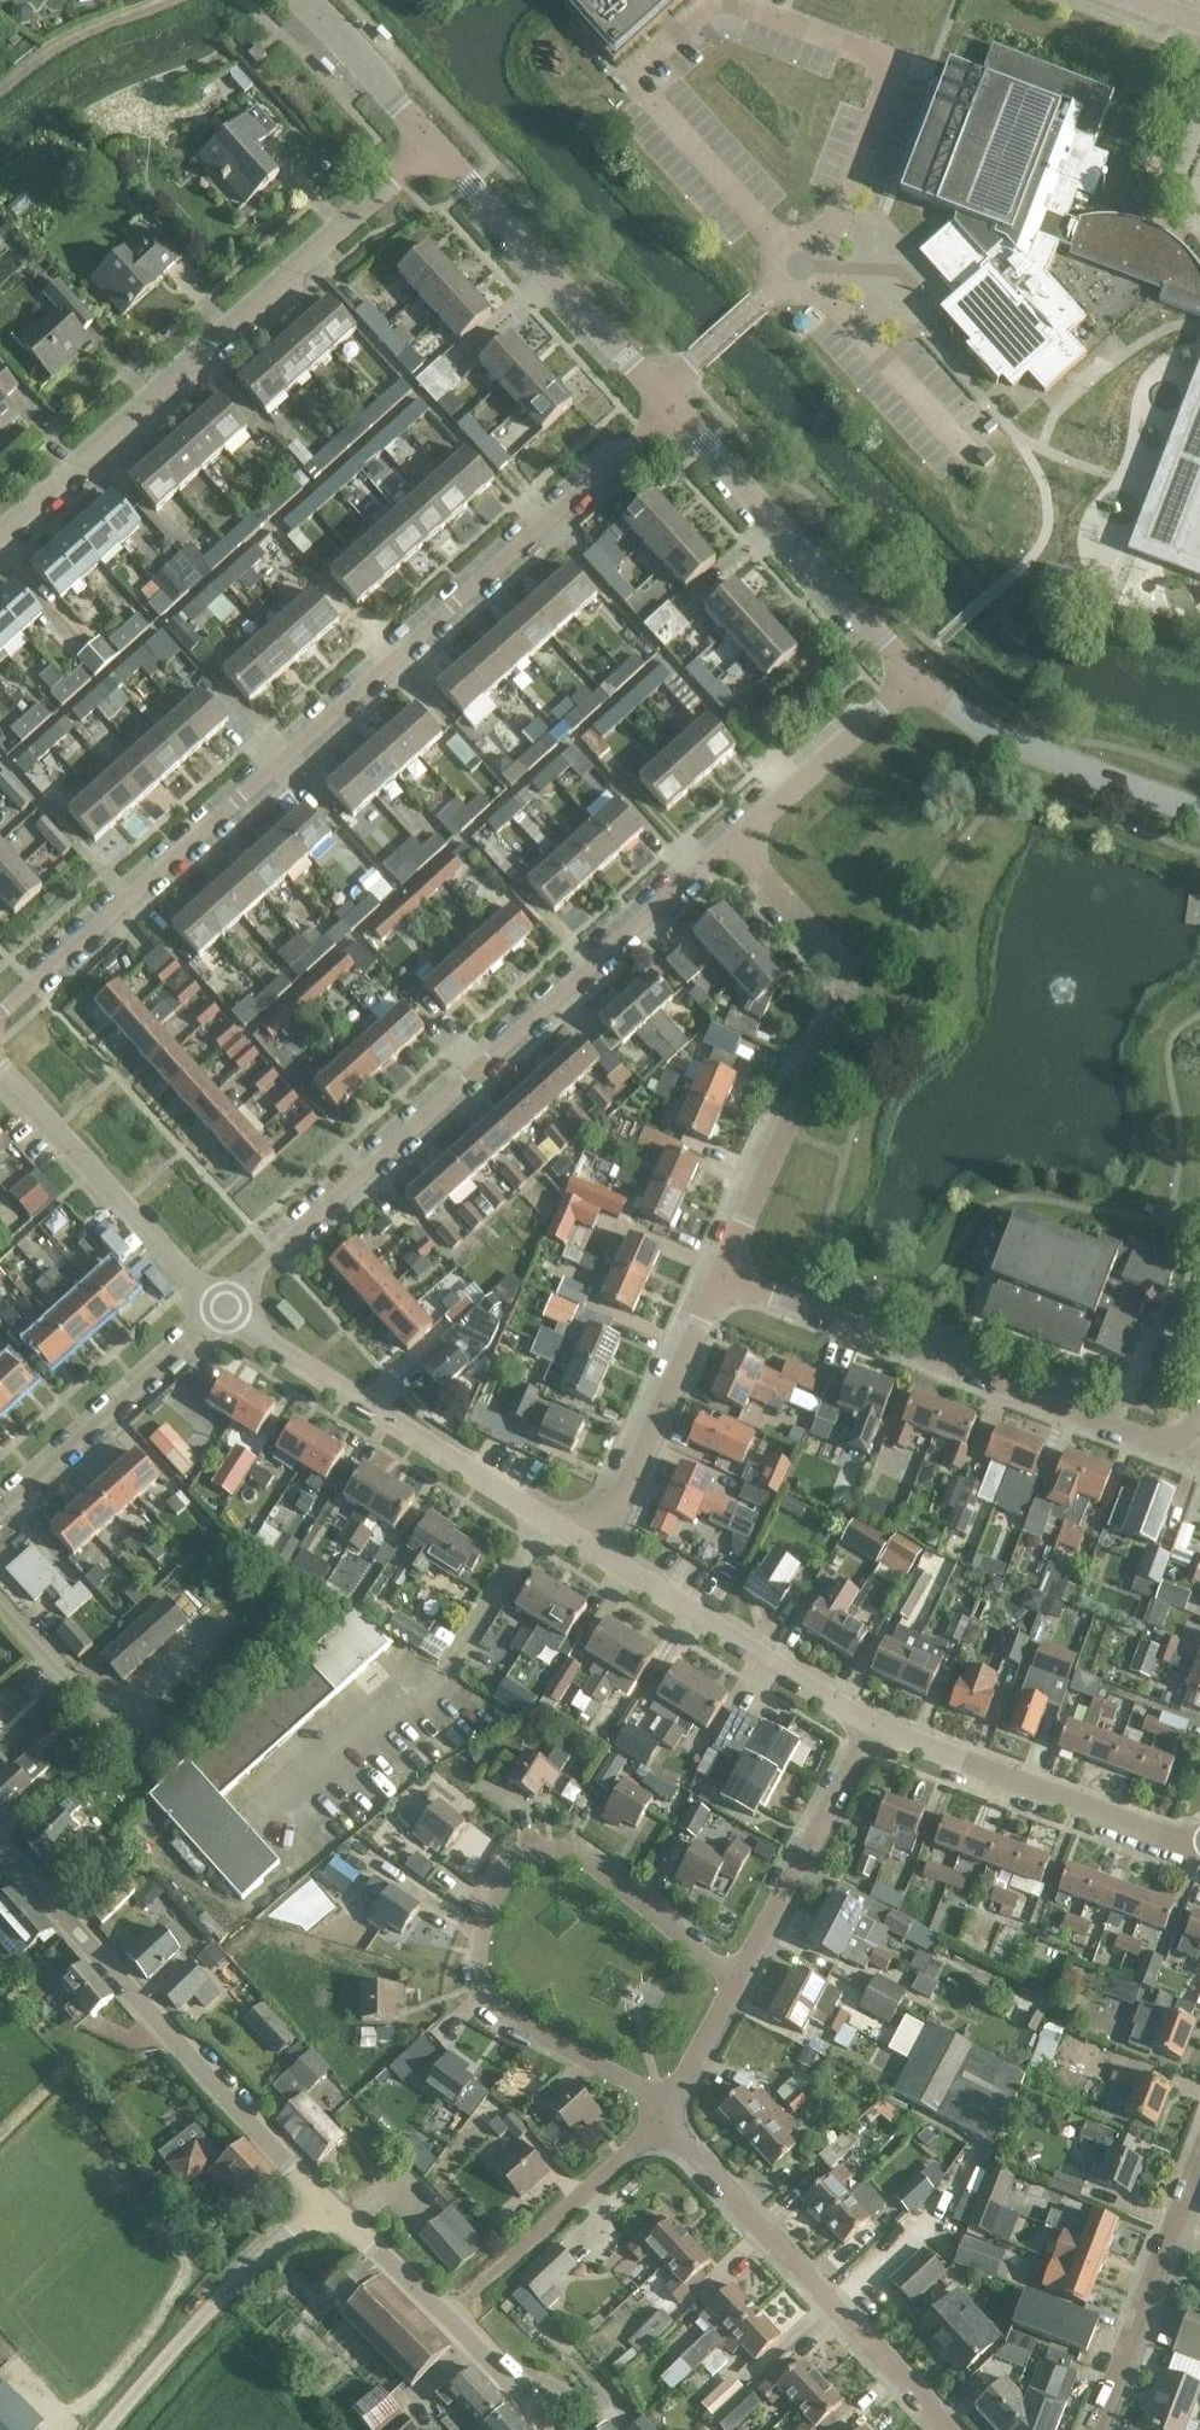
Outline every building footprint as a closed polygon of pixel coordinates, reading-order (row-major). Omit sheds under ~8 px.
[(567,11),(614,63),(659,23),(655,18),(666,8),(671,12),(685,0),(561,0),(559,2),(567,11)] [(15,8),(12,19),(21,27),(32,23),(34,12),(26,5),(15,8)] [(267,55),(260,48),(259,46),(249,55),(257,64),(267,55)] [(1025,204),(1067,220),(1077,191),(1093,197),(1109,156),(1093,150),(1115,92),(993,46),(981,77),(951,66),(902,196),(957,216),(1012,237),(1025,204)] [(253,86),(236,67),(228,71),(233,80),(245,94),(253,86)] [(201,157),(222,180),(224,183),(226,181),(247,204),(280,174),(257,148),(278,129),(257,107),(201,157)] [(121,152),(120,166),(136,168),(138,153),(121,152)] [(22,195),(9,208),(17,217),(31,204),(22,195)] [(920,254),(941,277),(948,285),(951,287),(954,288),(957,287),(959,286),(967,294),(958,302),(946,313),(976,347),(971,352),(970,351),(968,352),(997,384),(998,382),(997,381),(1003,376),(1013,387),(1028,374),(1045,393),(1050,388),(1063,377),(1087,355),(1069,336),(1088,321),(1048,276),(1050,273),(1061,245),(1072,249),(1164,284),(1162,287),(1198,300),(1199,301),(1199,270),(1194,260),(1179,245),(1162,234),(1143,225),(1128,221),(1112,219),(1096,219),(1080,222),(1081,225),(1068,220),(1025,204),(1016,228),(1012,237),(957,216),(954,223),(920,254)] [(895,213),(893,220),(896,226),(903,228),(909,224),(911,218),(907,212),(901,210),(895,213)] [(181,259),(164,241),(154,229),(127,253),(124,250),(93,279),(125,314),(156,286),(154,283),(181,259)] [(420,296),(450,269),(429,246),(399,273),(420,296)] [(450,269),(420,296),(441,318),(470,291),(450,269)] [(24,346),(38,361),(54,379),(91,345),(75,327),(87,316),(93,322),(94,321),(59,283),(47,295),(62,312),(24,346)] [(470,291),(441,318),(462,342),(491,315),(470,291)] [(1171,294),(1166,313),(1199,326),(1199,307),(1171,294)] [(330,301),(307,322),(333,351),(357,330),(330,301)] [(375,336),(385,326),(387,324),(366,301),(353,312),(375,336)] [(311,372),(333,351),(307,322),(284,342),(311,372)] [(385,326),(375,336),(395,358),(415,340),(402,327),(393,335),(385,326)] [(502,386),(532,359),(511,336),(481,363),(502,386)] [(284,342),(262,363),(288,392),(311,372),(284,342)] [(1128,545),(1199,574),(1199,354),(1128,545)] [(426,392),(450,370),(441,359),(416,381),(426,392)] [(552,381),(532,359),(502,386),(522,408),(552,381)] [(4,366),(0,361),(0,427),(15,414),(2,400),(20,383),(4,366)] [(239,383),(255,401),(265,413),(288,392),(262,363),(239,383)] [(460,381),(450,370),(426,392),(436,403),(460,381)] [(380,402),(389,412),(412,392),(403,381),(380,402)] [(552,381),(522,408),(543,432),(573,405),(552,381)] [(221,399),(197,421),(225,451),(248,430),(221,399)] [(398,420),(407,430),(414,438),(428,425),(421,417),(429,410),(420,400),(398,420)] [(357,423),(366,433),(389,412),(380,402),(357,423)] [(476,448),(487,439),(467,416),(456,426),(476,448)] [(399,438),(407,430),(398,420),(375,440),(384,451),(392,459),(406,446),(399,438)] [(175,441),(202,472),(225,451),(197,421),(175,441)] [(334,443),(343,454),(366,433),(357,423),(334,443)] [(489,437),(487,439),(476,448),(498,472),(511,461),(489,437)] [(353,460),(363,470),(384,451),(375,440),(353,460)] [(175,441),(152,462),(179,492),(202,472),(175,441)] [(306,468),(314,460),(298,442),(289,450),(306,468)] [(343,454),(334,443),(311,464),(321,474),(343,454)] [(494,482),(478,464),(467,452),(445,472),(472,502),(494,482)] [(363,470),(353,460),(332,480),(341,490),(363,470)] [(130,482),(146,500),(157,512),(179,492),(152,462),(130,482)] [(472,502),(445,472),(422,492),(450,523),(472,502)] [(302,490),(293,480),(271,500),(280,510),(302,490)] [(341,490),(332,480),(308,502),(317,512),(341,490)] [(450,523),(422,492),(399,513),(426,543),(450,523)] [(624,521),(612,532),(620,541),(632,529),(645,544),(675,517),(654,494),(643,503),(639,498),(635,502),(625,492),(614,502),(628,517),(624,521)] [(92,516),(120,546),(141,527),(113,497),(92,516)] [(280,510),(271,500),(248,520),(258,530),(280,510)] [(313,547),(297,529),(317,512),(308,502),(284,523),(293,534),(287,538),(303,556),(313,547)] [(426,543),(399,513),(377,533),(404,563),(426,543)] [(92,516),(73,533),(100,564),(120,546),(92,516)] [(695,539),(675,517),(645,544),(665,566),(695,539)] [(258,530),(248,520),(226,540),(236,550),(258,530)] [(73,533),(53,551),(80,582),(100,564),(73,533)] [(273,533),(261,543),(268,552),(280,541),(273,533)] [(404,563),(377,533),(355,553),(382,584),(404,563)] [(695,539),(665,566),(686,589),(716,562),(695,539)] [(204,560),(190,545),(179,555),(202,580),(236,550),(226,540),(204,560)] [(314,580),(290,554),(281,545),(271,554),(278,562),(279,562),(286,571),(289,568),(293,572),(290,575),(304,592),(308,588),(313,594),(322,586),(315,579),(314,580)] [(596,546),(582,559),(603,581),(616,569),(596,546)] [(257,547),(245,558),(254,569),(266,582),(277,572),(265,559),(267,557),(257,547)] [(33,569),(61,599),(72,590),(78,597),(87,589),(80,582),(53,551),(33,569)] [(382,584),(355,553),(331,575),(358,605),(382,584)] [(231,591),(254,569),(245,558),(221,580),(230,590),(231,591)] [(1153,564),(1140,598),(1147,600),(1153,603),(1171,610),(1184,575),(1153,564)] [(549,588),(575,617),(598,597),(572,568),(549,588)] [(637,592),(616,569),(603,581),(624,604),(637,592)] [(163,594),(174,606),(189,592),(178,580),(163,594)] [(221,580),(199,600),(216,619),(222,626),(236,613),(235,611),(223,598),(222,597),(230,590),(221,580)] [(152,582),(141,592),(152,604),(163,594),(152,582)] [(735,584),(718,600),(706,610),(726,633),(756,606),(735,584)] [(31,603),(15,585),(0,599),(0,610),(21,634),(42,615),(31,603)] [(527,608),(553,637),(575,617),(549,588),(527,608)] [(174,606),(163,594),(152,604),(148,607),(159,619),(174,606)] [(340,622),(323,604),(314,594),(292,614),(317,642),(340,622)] [(99,600),(91,606),(101,617),(108,611),(99,600)] [(216,619),(199,600),(184,613),(202,632),(216,619)] [(669,603),(644,625),(655,637),(680,614),(669,603)] [(747,656),(777,629),(756,606),(726,633),(747,656)] [(505,628),(531,657),(553,637),(527,608),(505,628)] [(2,652),(21,634),(0,610),(0,650),(2,652)] [(269,634),(295,662),(317,642),(292,614),(270,633),(269,634)] [(690,626),(680,614),(655,637),(666,649),(690,626)] [(123,629),(135,641),(149,628),(138,616),(123,629)] [(180,618),(168,628),(191,654),(203,643),(180,618)] [(252,633),(260,642),(247,654),(273,682),(295,662),(269,634),(270,633),(262,624),(252,633)] [(483,648),(509,677),(531,657),(505,628),(483,648)] [(135,641),(123,629),(109,642),(120,655),(135,641)] [(798,652),(777,629),(747,656),(767,678),(757,687),(771,702),(799,677),(798,676),(797,677),(785,664),(798,652)] [(163,632),(133,659),(143,670),(159,655),(167,663),(181,651),(163,632)] [(636,656),(622,669),(632,680),(658,656),(642,637),(629,648),(636,656)] [(100,640),(89,649),(105,668),(116,658),(100,640)] [(509,677),(483,648),(460,668),(487,697),(509,677)] [(105,668),(89,649),(78,659),(94,677),(105,668)] [(626,650),(619,656),(625,663),(633,657),(626,650)] [(225,674),(234,685),(250,702),(273,682),(247,654),(225,674)] [(127,684),(143,670),(133,659),(117,674),(127,684)] [(600,689),(610,700),(632,680),(622,669),(613,659),(599,673),(608,682),(600,689)] [(738,664),(727,674),(732,680),(743,670),(738,664)] [(702,665),(691,675),(706,692),(717,682),(702,665)] [(64,681),(75,693),(90,680),(79,667),(64,681)] [(636,691),(645,701),(671,678),(662,667),(636,691)] [(487,697),(460,668),(438,688),(464,717),(487,697)] [(719,680),(717,682),(706,692),(728,716),(741,704),(719,680)] [(64,681),(49,694),(60,707),(75,693),(64,681)] [(102,686),(88,700),(98,710),(112,697),(102,686)] [(570,701),(578,710),(588,721),(610,700),(600,689),(599,687),(592,694),(585,687),(570,701)] [(615,710),(624,720),(645,701),(636,691),(615,710)] [(181,713),(207,742),(229,722),(203,693),(181,713)] [(805,693),(794,703),(800,710),(811,700),(805,693)] [(83,724),(98,710),(88,700),(73,714),(83,724)] [(38,703),(34,707),(27,713),(38,727),(50,716),(38,703)] [(421,757),(443,737),(417,708),(395,728),(421,757)] [(564,722),(573,732),(574,733),(588,721),(578,710),(564,722)] [(603,740),(603,739),(624,720),(615,710),(582,740),(599,759),(611,749),(603,740)] [(38,727),(27,713),(8,729),(20,743),(38,727)] [(207,742),(181,713),(159,733),(184,762),(207,742)] [(713,769),(736,749),(709,719),(686,740),(713,769)] [(44,739),(54,750),(58,755),(70,745),(65,740),(68,737),(59,726),(44,739)] [(372,748),(398,777),(421,757),(395,728),(372,748)] [(136,753),(162,782),(184,762),(159,733),(136,753)] [(534,749),(543,759),(558,745),(549,736),(534,749)] [(457,737),(447,745),(466,767),(476,759),(457,737)] [(16,739),(10,745),(14,750),(21,745),(16,739)] [(39,763),(54,750),(44,739),(29,753),(39,763)] [(713,769),(686,740),(663,761),(690,791),(713,769)] [(570,767),(578,776),(590,764),(574,747),(553,765),(562,775),(570,767)] [(398,777),(372,748),(350,768),(376,797),(398,777)] [(543,759),(534,749),(520,762),(528,772),(543,759)] [(162,782),(136,753),(114,774),(140,802),(162,782)] [(498,756),(491,763),(502,775),(513,764),(507,756),(498,756)] [(690,791),(663,761),(640,781),(667,811),(690,791)] [(562,775),(553,765),(532,784),(541,794),(562,775)] [(376,797),(350,768),(328,788),(354,817),(376,797)] [(9,797),(19,788),(5,773),(0,778),(0,788),(9,797)] [(92,794),(118,822),(140,802),(114,774),(92,794)] [(19,788),(9,797),(23,812),(33,803),(19,788)] [(70,814),(79,824),(95,842),(118,822),(92,794),(70,814)] [(482,796),(468,809),(476,819),(491,806),(482,796)] [(511,821),(526,807),(517,798),(503,811),(511,821)] [(595,824),(621,853),(644,832),(617,803),(595,824)] [(284,828),(313,859),(335,839),(306,808),(284,828)] [(462,832),(476,819),(468,809),(453,823),(462,832)] [(511,821),(503,811),(488,824),(497,834),(511,821)] [(36,828),(49,843),(58,834),(45,820),(36,828)] [(573,844),(599,873),(621,853),(595,824),(573,844)] [(284,828),(262,848),(291,880),(313,859),(284,828)] [(72,849),(58,834),(49,843),(63,857),(72,849)] [(424,849),(434,859),(448,846),(439,836),(424,849)] [(494,839),(482,850),(506,876),(518,864),(494,839)] [(23,867),(2,844),(0,846),(0,887),(23,867)] [(551,864),(577,893),(599,873),(573,844),(551,864)] [(262,848),(240,868),(268,900),(291,880),(262,848)] [(419,873),(434,859),(424,849),(410,862),(419,873)] [(453,856),(432,874),(444,887),(464,868),(453,856)] [(64,863),(55,871),(59,875),(68,867),(64,863)] [(577,893),(551,864),(529,884),(555,913),(577,893)] [(43,890),(23,867),(0,887),(0,898),(15,915),(43,890)] [(217,888),(246,920),(268,900),(240,868),(217,888)] [(424,905),(444,887),(432,874),(412,892),(424,905)] [(217,888),(195,908),(224,940),(246,920),(217,888)] [(403,924),(424,905),(412,892),(392,911),(403,924)] [(372,896),(356,910),(365,919),(381,905),(372,896)] [(365,919),(356,910),(351,904),(337,917),(342,922),(333,931),(342,940),(365,919)] [(173,928),(189,946),(202,960),(224,940),(195,908),(173,928)] [(533,933),(517,915),(512,909),(490,929),(512,953),(533,933)] [(695,937),(711,955),(716,960),(746,933),(725,910),(695,937)] [(403,924),(392,911),(372,929),(383,942),(403,924)] [(512,953),(490,929),(468,949),(490,973),(512,953)] [(304,941),(312,950),(321,960),(342,940),(333,931),(325,939),(319,933),(312,939),(310,936),(304,941)] [(255,933),(247,940),(254,948),(262,941),(255,933)] [(746,933),(716,960),(736,983),(766,956),(746,933)] [(446,968),(468,992),(490,973),(468,949),(461,940),(450,949),(458,958),(446,968)] [(345,955),(325,973),(335,985),(355,967),(365,978),(378,966),(379,965),(359,943),(345,955)] [(165,985),(165,984),(181,970),(161,947),(145,963),(165,985)] [(321,960),(312,950),(290,970),(299,979),(321,960)] [(680,951),(667,963),(688,986),(700,974),(680,951)] [(766,956),(736,983),(750,998),(745,1012),(763,1020),(776,990),(774,989),(786,978),(766,956)] [(446,1012),(468,992),(446,968),(425,988),(446,1012)] [(159,1030),(192,1001),(201,992),(181,970),(165,984),(176,996),(167,1004),(166,1003),(149,1018),(138,1006),(116,1027),(136,1049),(158,1028),(159,1030)] [(278,999),(299,979),(290,970),(277,982),(269,990),(278,999)] [(315,1004),(335,985),(325,973),(304,992),(315,1004)] [(652,976),(626,999),(678,1056),(691,1045),(661,1011),(673,1000),(652,976)] [(233,982),(217,996),(242,1021),(256,1007),(233,982)] [(116,1027),(138,1006),(119,985),(96,1005),(116,1027)] [(704,1012),(713,1003),(699,988),(689,996),(704,1012)] [(269,990),(255,1002),(264,1012),(278,999),(269,990)] [(305,1013),(315,1004),(304,992),(284,1010),(295,1022),(297,1021),(305,1013)] [(623,1046),(636,1034),(653,1054),(656,1052),(667,1065),(678,1056),(626,999),(601,1022),(623,1046)] [(211,1003),(202,1012),(194,1019),(203,1029),(220,1013),(211,1003)] [(425,1031),(408,1014),(404,1009),(382,1028),(403,1051),(425,1031)] [(275,1040),(295,1022),(284,1010),(264,1028),(275,1040)] [(305,1013),(297,1021),(305,1029),(313,1021),(305,1013)] [(732,1013),(726,1027),(755,1040),(761,1026),(732,1013)] [(364,1028),(372,1038),(360,1048),(381,1071),(403,1051),(382,1028),(374,1019),(364,1028)] [(214,1040),(222,1049),(239,1034),(231,1025),(214,1040)] [(704,1043),(732,1056),(740,1040),(712,1027),(704,1043)] [(136,1049),(155,1070),(178,1050),(159,1030),(158,1028),(136,1049)] [(239,1034),(222,1049),(243,1072),(260,1057),(239,1034)] [(341,1049),(350,1058),(339,1068),(359,1091),(381,1071),(360,1048),(352,1039),(341,1049)] [(601,1065),(596,1058),(580,1041),(558,1060),(580,1084),(601,1065)] [(175,1092),(197,1072),(178,1050),(155,1070),(175,1092)] [(558,1104),(580,1084),(558,1060),(536,1080),(558,1104)] [(675,1091),(691,1099),(692,1097),(723,1111),(736,1080),(705,1066),(696,1087),(666,1072),(661,1083),(676,1090),(675,1091)] [(279,1078),(271,1068),(254,1084),(262,1093),(279,1078)] [(317,1088),(321,1093),(337,1111),(359,1091),(339,1068),(317,1088)] [(175,1092),(194,1114),(217,1093),(197,1072),(175,1092)] [(536,1080),(515,1100),(536,1124),(558,1104),(536,1080)] [(651,1080),(647,1090),(656,1094),(660,1084),(651,1080)] [(676,1090),(661,1083),(660,1084),(656,1094),(655,1096),(670,1103),(675,1091),(676,1090)] [(597,1088),(589,1097),(605,1113),(614,1105),(597,1088)] [(299,1100),(290,1090),(273,1105),(282,1115),(299,1100)] [(228,1106),(217,1093),(194,1114),(214,1135),(236,1115),(237,1116),(245,1108),(236,1098),(228,1106)] [(677,1130),(686,1134),(708,1143),(723,1111),(692,1097),(691,1099),(677,1130)] [(515,1143),(536,1124),(515,1100),(493,1119),(515,1143)] [(567,1116),(572,1122),(583,1134),(593,1125),(577,1107),(567,1116)] [(598,1107),(589,1116),(600,1127),(609,1118),(598,1107)] [(317,1121),(310,1112),(293,1127),(300,1136),(317,1121)] [(236,1115),(214,1135),(234,1157),(256,1137),(237,1116),(236,1115)] [(493,1119),(471,1139),(493,1163),(515,1143),(493,1119)] [(546,1136),(561,1152),(562,1153),(571,1144),(555,1127),(546,1136)] [(638,1132),(631,1147),(648,1154),(654,1139),(638,1132)] [(276,1159),(256,1137),(234,1157),(253,1179),(276,1159)] [(449,1159),(471,1183),(493,1163),(471,1139),(449,1159)] [(534,1147),(524,1155),(540,1172),(550,1164),(534,1147)] [(699,1165),(677,1156),(666,1151),(652,1183),(685,1197),(699,1165)] [(11,1153),(2,1161),(13,1173),(23,1165),(11,1153)] [(614,1166),(615,1166),(638,1176),(643,1164),(627,1158),(627,1160),(618,1156),(614,1166)] [(566,1157),(551,1171),(562,1182),(576,1169),(566,1157)] [(449,1159),(428,1179),(449,1202),(471,1183),(449,1159)] [(513,1166),(503,1175),(518,1192),(528,1184),(513,1166)] [(632,1189),(638,1176),(615,1166),(610,1179),(632,1189)] [(30,1177),(10,1195),(32,1218),(51,1201),(30,1177)] [(406,1198),(422,1216),(428,1222),(449,1202),(428,1179),(406,1198)] [(573,1180),(567,1195),(582,1201),(588,1187),(573,1180)] [(685,1197),(652,1183),(638,1215),(671,1229),(685,1197)] [(491,1186),(481,1194),(482,1196),(496,1210),(496,1212),(506,1203),(491,1186)] [(482,1196),(473,1205),(486,1219),(496,1210),(482,1196)] [(604,1198),(598,1211),(624,1222),(630,1209),(604,1198)] [(65,1206),(54,1215),(63,1226),(74,1216),(65,1206)] [(469,1206),(460,1214),(475,1231),(484,1223),(469,1206)] [(374,1228),(383,1237),(395,1231),(404,1238),(416,1228),(397,1208),(374,1228)] [(541,1234),(547,1224),(523,1210),(517,1220),(541,1234)] [(1015,1218),(992,1210),(972,1262),(989,1268),(994,1270),(991,1279),(1000,1282),(996,1292),(993,1291),(983,1317),(1081,1355),(1086,1341),(1098,1346),(1096,1351),(1130,1364),(1144,1328),(1136,1325),(1148,1295),(1164,1301),(1180,1259),(1138,1243),(1133,1255),(1121,1251),(1123,1246),(1100,1237),(1096,1248),(1015,1217),(1015,1218)] [(596,1211),(588,1227),(617,1239),(624,1223),(596,1211)] [(447,1225),(438,1233),(454,1250),(463,1242),(447,1225)] [(568,1248),(600,1262),(605,1250),(571,1235),(566,1248),(568,1248)] [(629,1237),(616,1267),(647,1281),(661,1251),(629,1237)] [(79,1247),(89,1258),(97,1250),(88,1240),(79,1247)] [(403,1263),(412,1272),(436,1250),(427,1241),(403,1263)] [(350,1287),(375,1265),(356,1243),(331,1266),(350,1287)] [(594,1275),(600,1262),(568,1248),(563,1259),(579,1266),(579,1268),(594,1275)] [(444,1259),(436,1250),(412,1272),(420,1281),(444,1259)] [(375,1265),(350,1287),(370,1309),(395,1286),(375,1265)] [(136,1292),(114,1267),(92,1287),(115,1312),(136,1292)] [(633,1315),(647,1281),(616,1267),(601,1301),(633,1315)] [(54,1270),(45,1278),(56,1289),(64,1281),(54,1270)] [(47,1297),(56,1289),(45,1278),(36,1286),(47,1297)] [(565,1280),(558,1295),(584,1306),(590,1291),(565,1280)] [(450,1315),(445,1318),(455,1329),(472,1315),(488,1300),(472,1282),(456,1296),(454,1294),(442,1306),(450,1315)] [(395,1286),(370,1309),(389,1330),(414,1308),(395,1286)] [(94,1331),(115,1312),(92,1287),(71,1306),(94,1331)] [(553,1297),(543,1319),(570,1330),(579,1308),(553,1297)] [(498,1314),(509,1319),(513,1308),(502,1304),(498,1314)] [(50,1326),(72,1350),(94,1331),(71,1306),(50,1326)] [(1,1317),(12,1329),(22,1320),(11,1308),(1,1317)] [(414,1308),(389,1330),(408,1351),(433,1329),(414,1308)] [(472,1315),(455,1329),(465,1339),(480,1324),(472,1315)] [(468,1365),(501,1335),(489,1322),(456,1351),(453,1347),(426,1371),(443,1391),(470,1367),(468,1365)] [(51,1370),(72,1350),(50,1326),(29,1345),(51,1370)] [(576,1357),(608,1371),(621,1341),(589,1327),(576,1357)] [(11,1332),(7,1335),(19,1349),(22,1346),(11,1332)] [(544,1346),(559,1353),(565,1340),(549,1334),(544,1346)] [(554,1365),(559,1353),(544,1346),(539,1358),(554,1365)] [(732,1353),(723,1373),(789,1402),(797,1385),(763,1369),(764,1367),(732,1353)] [(561,1391),(571,1395),(593,1405),(608,1371),(576,1357),(561,1391)] [(0,1369),(0,1392),(12,1405),(33,1386),(10,1360),(0,1369)] [(516,1364),(510,1380),(542,1394),(548,1379),(516,1364)] [(793,1364),(787,1380),(802,1386),(812,1390),(814,1385),(819,1375),(793,1364)] [(816,1419),(816,1420),(835,1427),(842,1410),(857,1416),(855,1421),(859,1423),(850,1448),(868,1455),(894,1387),(854,1371),(847,1389),(830,1383),(816,1419)] [(789,1402),(723,1373),(712,1397),(744,1411),(750,1396),(767,1403),(766,1405),(782,1412),(786,1404),(788,1405),(789,1402)] [(487,1374),(480,1389),(501,1398),(508,1383),(487,1374)] [(233,1423),(251,1394),(226,1378),(208,1407),(233,1423)] [(548,1424),(547,1425),(540,1440),(571,1454),(584,1425),(535,1403),(539,1394),(521,1387),(509,1414),(526,1422),(529,1416),(548,1424)] [(12,1405),(0,1392),(0,1416),(12,1405)] [(233,1423),(257,1438),(275,1410),(251,1394),(233,1423)] [(901,1422),(892,1444),(905,1449),(914,1427),(936,1436),(947,1407),(914,1395),(903,1423),(901,1422)] [(475,1397),(469,1412),(485,1419),(491,1404),(475,1397)] [(977,1419),(947,1407),(936,1436),(957,1444),(948,1467),(960,1472),(969,1447),(967,1446),(977,1419)] [(692,1443),(714,1453),(727,1459),(728,1457),(742,1464),(750,1448),(757,1432),(723,1418),(718,1428),(702,1420),(692,1443)] [(179,1434),(188,1443),(200,1432),(191,1423),(179,1434)] [(296,1423),(277,1452),(303,1467),(321,1439),(296,1423)] [(794,1427),(787,1443),(800,1448),(806,1433),(794,1427)] [(995,1507),(1023,1437),(1000,1428),(987,1460),(992,1462),(983,1488),(968,1483),(961,1502),(950,1530),(966,1536),(979,1501),(995,1507)] [(1013,1492),(1020,1473),(1032,1478),(1045,1445),(1023,1437),(995,1507),(996,1508),(998,1503),(1011,1508),(1017,1493),(1013,1492)] [(321,1439),(303,1467),(327,1483),(345,1454),(321,1439)] [(181,1440),(164,1455),(184,1479),(202,1464),(181,1440)] [(237,1492),(254,1464),(236,1453),(227,1466),(236,1472),(227,1486),(237,1492)] [(159,1479),(153,1472),(137,1454),(116,1473),(138,1498),(159,1479)] [(1067,1454),(1054,1487),(1048,1503),(1037,1498),(1028,1521),(1023,1534),(1042,1541),(1050,1520),(1065,1526),(1066,1526),(1090,1463),(1067,1454)] [(750,1464),(745,1478),(779,1493),(785,1479),(791,1465),(779,1460),(773,1474),(765,1471),(750,1464)] [(1066,1526),(1065,1526),(1057,1545),(1078,1553),(1086,1534),(1079,1531),(1091,1501),(1099,1504),(1112,1472),(1090,1463),(1066,1526)] [(248,1479),(267,1491),(276,1478),(256,1466),(248,1479)] [(344,1500),(359,1510),(340,1539),(350,1546),(391,1483),(365,1467),(344,1500)] [(681,1467),(672,1487),(736,1515),(739,1508),(730,1503),(731,1502),(709,1492),(714,1481),(681,1467)] [(138,1498),(116,1473),(94,1493),(116,1517),(138,1498)] [(953,1477),(948,1490),(962,1495),(966,1482),(953,1477)] [(415,1499),(391,1483),(350,1546),(363,1554),(382,1524),(394,1532),(415,1499)] [(768,1511),(774,1496),(746,1484),(740,1499),(768,1511)] [(1115,1510),(1108,1529),(1125,1535),(1142,1542),(1156,1547),(1162,1532),(1167,1518),(1175,1496),(1144,1484),(1139,1498),(1122,1491),(1115,1510)] [(735,1517),(736,1515),(672,1487),(654,1530),(670,1537),(678,1518),(694,1525),(700,1512),(712,1517),(709,1524),(736,1537),(750,1542),(750,1541),(751,1539),(759,1543),(764,1531),(735,1517)] [(1028,1521),(1037,1498),(1020,1492),(1011,1514),(1028,1521)] [(116,1517),(94,1493),(73,1512),(95,1536),(116,1517)] [(171,1502),(168,1505),(179,1517),(191,1505),(192,1505),(182,1493),(180,1494),(171,1502)] [(308,1517),(316,1503),(305,1497),(297,1510),(308,1517)] [(789,1497),(782,1509),(801,1520),(808,1508),(789,1497)] [(869,1500),(864,1512),(877,1516),(881,1505),(869,1500)] [(95,1536),(73,1512),(51,1531),(73,1556),(95,1536)] [(765,1530),(770,1517),(756,1512),(751,1524),(765,1530)] [(412,1552),(405,1563),(424,1575),(431,1563),(458,1580),(466,1568),(472,1572),(484,1554),(444,1529),(447,1525),(432,1515),(409,1550),(412,1552)] [(856,1519),(841,1543),(876,1565),(891,1541),(856,1519)] [(1191,1568),(1199,1572),(1199,1558),(1187,1553),(1195,1530),(1184,1526),(1172,1560),(1169,1560),(1191,1568)] [(142,1528),(133,1536),(155,1562),(157,1564),(167,1555),(142,1528)] [(155,1562),(133,1536),(124,1544),(147,1569),(155,1562)] [(880,1563),(906,1580),(923,1553),(896,1536),(880,1563)] [(736,1537),(733,1545),(735,1555),(741,1563),(748,1566),(758,1545),(750,1541),(750,1542),(736,1537)] [(73,1590),(34,1547),(7,1572),(35,1603),(51,1588),(63,1600),(56,1606),(67,1619),(92,1596),(80,1583),(73,1590)] [(1149,1551),(1138,1579),(1160,1587),(1169,1560),(1172,1560),(1149,1551)] [(301,1553),(296,1561),(306,1568),(311,1559),(301,1553)] [(759,1573),(746,1593),(777,1613),(789,1592),(791,1590),(789,1588),(799,1571),(786,1564),(774,1556),(763,1573),(760,1571),(759,1573)] [(1004,1581),(1013,1560),(1005,1557),(1003,1561),(1001,1560),(999,1564),(995,1563),(993,1567),(989,1565),(987,1570),(983,1568),(982,1572),(1004,1581)] [(720,1561),(714,1571),(732,1582),(738,1572),(720,1561)] [(100,1565),(86,1578),(97,1591),(111,1578),(100,1565)] [(958,1566),(954,1575),(963,1578),(966,1570),(958,1566)] [(1191,1568),(1186,1581),(1199,1586),(1199,1572),(1191,1568)] [(402,1570),(394,1583),(401,1588),(409,1574),(402,1570)] [(934,1579),(917,1571),(893,1613),(909,1622),(934,1579)] [(522,1655),(562,1592),(537,1576),(517,1609),(531,1618),(512,1649),(507,1646),(495,1665),(508,1674),(521,1654),(522,1655)] [(989,1577),(983,1591),(997,1596),(1003,1582),(989,1577)] [(1075,1609),(1082,1591),(1045,1577),(1038,1594),(1075,1609)] [(818,1610),(805,1630),(823,1642),(838,1617),(843,1620),(851,1608),(859,1594),(838,1581),(824,1605),(822,1603),(818,1610)] [(868,1583),(853,1608),(859,1612),(874,1587),(868,1583)] [(1160,1591),(1156,1601),(1171,1606),(1178,1609),(1186,1612),(1193,1595),(1163,1584),(1160,1591)] [(1028,1591),(1021,1607),(1039,1614),(1046,1598),(1028,1591)] [(562,1592),(522,1655),(533,1661),(544,1644),(558,1654),(559,1653),(567,1640),(574,1629),(587,1608),(562,1592)] [(368,1598),(359,1612),(370,1619),(379,1606),(368,1598)] [(1041,1614),(1060,1621),(1065,1606),(1047,1599),(1041,1614)] [(167,1601),(104,1657),(103,1658),(124,1681),(188,1624),(167,1601)] [(1156,1601),(1147,1625),(1161,1631),(1171,1606),(1156,1601)] [(838,1617),(823,1642),(840,1652),(852,1660),(865,1640),(868,1635),(853,1625),(860,1614),(851,1608),(843,1620),(838,1617)] [(358,1612),(154,1795),(151,1798),(243,1901),(281,1867),(221,1800),(390,1648),(358,1612)] [(389,1630),(419,1650),(429,1635),(398,1615),(389,1630)] [(961,1645),(971,1622),(956,1616),(947,1638),(961,1645)] [(586,1655),(598,1663),(590,1675),(593,1677),(573,1708),(584,1714),(584,1715),(633,1637),(608,1621),(586,1655)] [(72,1623),(58,1635),(79,1659),(93,1647),(72,1623)] [(883,1651),(872,1673),(898,1685),(913,1653),(915,1654),(922,1638),(923,1637),(912,1631),(900,1626),(892,1644),(887,1642),(883,1651)] [(1125,1628),(1122,1634),(1135,1638),(1137,1633),(1125,1628)] [(968,1629),(962,1643),(975,1648),(981,1634),(968,1629)] [(1030,1640),(1011,1634),(1001,1659),(1020,1667),(1030,1640)] [(658,1653),(633,1637),(584,1715),(584,1714),(576,1727),(587,1734),(615,1690),(618,1692),(625,1680),(636,1687),(658,1653)] [(1181,1643),(1164,1637),(1160,1648),(1176,1654),(1181,1643)] [(913,1653),(898,1685),(926,1698),(932,1687),(937,1676),(941,1666),(940,1665),(949,1645),(939,1640),(938,1643),(933,1641),(933,1643),(922,1638),(915,1654),(913,1653)] [(1199,1662),(1198,1663),(1176,1654),(1160,1648),(1141,1641),(1124,1686),(1146,1694),(1158,1662),(1193,1676),(1187,1692),(1189,1692),(1184,1706),(1199,1712),(1199,1663),(1199,1662)] [(1025,1694),(1019,1709),(1011,1731),(1034,1740),(1056,1680),(1068,1684),(1078,1657),(1042,1643),(1032,1670),(1039,1673),(1030,1696),(1025,1694)] [(6,1653),(6,1665),(16,1665),(16,1653),(6,1653)] [(546,1698),(558,1706),(582,1669),(569,1661),(546,1698)] [(1068,1724),(1067,1727),(1059,1749),(1085,1759),(1094,1733),(1096,1734),(1102,1717),(1108,1704),(1112,1693),(1100,1689),(1103,1682),(1091,1677),(1095,1668),(1079,1662),(1067,1695),(1093,1704),(1083,1729),(1068,1724)] [(678,1666),(665,1687),(657,1699),(682,1715),(703,1682),(678,1666)] [(961,1681),(959,1686),(951,1709),(985,1721),(995,1694),(991,1693),(996,1679),(969,1668),(964,1682),(961,1681)] [(506,1681),(493,1701),(520,1717),(525,1720),(537,1701),(506,1681)] [(689,1737),(697,1724),(707,1731),(728,1698),(703,1682),(682,1715),(675,1727),(664,1746),(675,1752),(686,1735),(689,1737)] [(57,1688),(49,1695),(56,1703),(64,1696),(57,1688)] [(1120,1708),(1108,1704),(1102,1717),(1114,1722),(1120,1708)] [(1159,1722),(1154,1735),(1181,1745),(1189,1723),(1163,1713),(1159,1722)] [(733,1714),(713,1751),(731,1760),(735,1754),(744,1759),(727,1791),(722,1800),(733,1806),(754,1818),(759,1808),(765,1811),(801,1744),(763,1723),(760,1728),(751,1723),(733,1714)] [(1143,1731),(1154,1735),(1159,1722),(1148,1718),(1143,1731)] [(629,1725),(614,1749),(646,1768),(662,1744),(664,1746),(675,1727),(665,1720),(656,1734),(653,1739),(629,1725)] [(27,1722),(17,1731),(28,1744),(38,1735),(27,1722)] [(1094,1733),(1085,1759),(1111,1769),(1121,1743),(1096,1734),(1094,1733)] [(99,1736),(80,1755),(92,1768),(112,1750),(100,1736),(99,1736)] [(1121,1743),(1111,1769),(1138,1779),(1148,1753),(1121,1743)] [(484,1746),(470,1754),(477,1767),(491,1759),(484,1746)] [(35,1748),(0,1779),(0,1811),(42,1776),(51,1768),(35,1748)] [(572,1757),(557,1748),(551,1758),(566,1767),(572,1757)] [(709,1750),(697,1773),(708,1780),(721,1756),(709,1750)] [(527,1753),(522,1762),(509,1783),(536,1800),(544,1787),(551,1791),(561,1774),(527,1753)] [(1148,1753),(1138,1779),(1165,1789),(1175,1763),(1148,1753)] [(628,1763),(612,1754),(594,1784),(608,1793),(628,1763)] [(650,1774),(643,1786),(658,1795),(665,1783),(650,1774)] [(696,1774),(687,1791),(697,1796),(706,1779),(696,1774)] [(623,1785),(615,1797),(603,1818),(620,1828),(624,1822),(637,1829),(653,1803),(623,1785)] [(873,1827),(864,1849),(886,1857),(906,1806),(887,1798),(875,1828),(873,1827)] [(415,1834),(414,1835),(429,1847),(434,1841),(446,1851),(466,1825),(439,1803),(425,1821),(409,1808),(399,1822),(415,1834)] [(82,1853),(92,1844),(80,1830),(76,1833),(65,1821),(75,1812),(67,1804),(25,1841),(44,1863),(70,1840),(82,1853)] [(693,1804),(680,1831),(697,1841),(711,1813),(693,1804)] [(925,1813),(906,1806),(886,1857),(890,1859),(894,1847),(912,1854),(919,1836),(916,1836),(925,1813)] [(935,1847),(928,1865),(953,1875),(960,1856),(962,1857),(972,1831),(945,1820),(936,1843),(935,1847)] [(972,1831),(962,1857),(987,1866),(997,1840),(972,1831)] [(672,1832),(658,1858),(668,1864),(682,1838),(672,1832)] [(762,1840),(754,1855),(770,1864),(778,1849),(762,1840)] [(1014,1876),(1023,1850),(997,1840),(987,1866),(1014,1876)] [(695,1845),(688,1859),(676,1880),(693,1890),(697,1883),(711,1891),(720,1873),(735,1882),(752,1852),(735,1843),(724,1862),(710,1853),(695,1845)] [(1041,1886),(1042,1883),(1051,1860),(1023,1850),(1014,1876),(1041,1886)] [(864,1857),(858,1876),(871,1880),(877,1861),(864,1857)] [(404,1874),(382,1859),(372,1873),(394,1888),(404,1874)] [(953,1875),(928,1865),(924,1876),(951,1887),(955,1876),(953,1875)] [(1059,1893),(1061,1894),(1057,1904),(1067,1908),(1071,1898),(1086,1904),(1096,1877),(1069,1867),(1059,1893)] [(965,1879),(955,1876),(951,1887),(961,1891),(965,1879)] [(123,1877),(102,1897),(87,1911),(102,1926),(138,1892),(123,1877)] [(1121,1887),(1096,1877),(1086,1904),(1087,1904),(1084,1914),(1094,1918),(1098,1908),(1111,1913),(1121,1887)] [(152,1882),(147,1887),(159,1900),(164,1895),(152,1882)] [(1111,1913),(1138,1923),(1148,1897),(1121,1887),(1111,1913)] [(363,1917),(373,1903),(353,1889),(344,1903),(363,1917)] [(420,1909),(400,1895),(391,1889),(369,1922),(385,1933),(389,1927),(402,1936),(420,1909)] [(990,1901),(1002,1906),(1006,1895),(994,1890),(990,1901)] [(15,1965),(31,1951),(35,1948),(42,1941),(45,1945),(56,1936),(17,1892),(17,1891),(0,1906),(0,1947),(15,1965)] [(1018,1899),(1006,1895),(1002,1906),(1014,1910),(1018,1899)] [(834,1897),(821,1922),(877,1952),(878,1951),(889,1930),(905,1939),(906,1936),(923,1945),(930,1932),(870,1899),(863,1912),(834,1897)] [(1175,1907),(1148,1897),(1138,1923),(1165,1933),(1175,1907)] [(1195,1914),(1186,1936),(1184,1936),(1177,1953),(1198,1961),(1199,1956),(1199,1916),(1195,1914)] [(1062,1928),(1074,1932),(1078,1922),(1066,1917),(1062,1928)] [(877,1952),(821,1922),(809,1944),(838,1960),(840,1957),(865,1970),(869,1963),(886,1972),(893,1959),(878,1951),(877,1952)] [(1090,1926),(1078,1922),(1074,1932),(1086,1937),(1090,1926)] [(220,1929),(214,1934),(221,1942),(227,1936),(220,1929)] [(149,1982),(167,1966),(179,1955),(159,1931),(128,1958),(149,1982)] [(1115,1948),(1126,1952),(1130,1941),(1119,1937),(1115,1948)] [(1142,1945),(1130,1941),(1126,1952),(1138,1956),(1142,1945)] [(1145,1954),(1134,1983),(1151,1989),(1162,1961),(1145,1954)] [(1036,1959),(1027,1980),(1039,1985),(1047,1963),(1036,1959)] [(114,1998),(114,1997),(84,1964),(64,1983),(94,2016),(114,1998)] [(191,1966),(180,1976),(162,1992),(179,2010),(194,1996),(206,2008),(219,1997),(191,1966)] [(796,1969),(783,1993),(844,2026),(849,2018),(849,2017),(836,2009),(844,1994),(796,1969)] [(870,1993),(899,2009),(908,1994),(878,1978),(870,1993)] [(403,1987),(379,1987),(363,1987),(363,2022),(395,2022),(396,2007),(403,2007),(403,1987)] [(247,1988),(235,1999),(243,2009),(255,1997),(247,1988)] [(858,2033),(844,2026),(783,1993),(770,2018),(803,2035),(810,2021),(838,2036),(834,2044),(848,2052),(858,2033)] [(899,2009),(870,1993),(861,2009),(891,2025),(899,2009)] [(256,2001),(244,2011),(254,2022),(266,2012),(256,2001)] [(1152,2050),(1159,2053),(1181,2061),(1196,2023),(1191,2021),(1196,2008),(1180,2001),(1174,2015),(1154,2007),(1153,2008),(1142,2004),(1133,2026),(1137,2028),(1129,2045),(1151,2054),(1152,2050)] [(1045,2019),(1031,2011),(1022,2027),(1036,2034),(1045,2019)] [(997,2148),(1027,2078),(930,2026),(925,2036),(911,2062),(894,2093),(997,2148)] [(897,2055),(911,2062),(925,2036),(911,2028),(897,2055)] [(379,2049),(379,2044),(395,2044),(395,2031),(357,2032),(356,2049),(379,2049)] [(1030,2034),(1025,2045),(1034,2049),(1038,2038),(1030,2034)] [(805,2047),(797,2063),(812,2070),(820,2054),(805,2047)] [(279,2083),(274,2088),(293,2108),(303,2098),(307,2095),(332,2072),(313,2051),(312,2052),(297,2066),(288,2075),(279,2083)] [(1022,2051),(1008,2061),(1014,2070),(1029,2060),(1022,2051)] [(411,2052),(384,2079),(395,2091),(423,2064),(411,2052)] [(450,2055),(436,2074),(427,2086),(455,2106),(462,2096),(479,2109),(489,2095),(473,2083),(474,2082),(462,2073),(466,2067),(450,2055)] [(1111,2082),(1123,2087),(1133,2091),(1124,2115),(1156,2127),(1171,2088),(1117,2066),(1111,2082)] [(787,2105),(800,2093),(812,2082),(816,2079),(799,2075),(777,2094),(787,2105)] [(853,2082),(846,2097),(864,2107),(872,2092),(853,2082)] [(549,2108),(571,2132),(582,2122),(588,2128),(603,2115),(576,2085),(549,2108)] [(780,2111),(777,2108),(761,2091),(752,2099),(743,2089),(720,2111),(747,2141),(780,2111)] [(795,2115),(808,2103),(800,2093),(787,2105),(795,2115)] [(293,2108),(277,2123),(317,2165),(332,2151),(334,2148),(343,2141),(303,2098),(293,2108)] [(797,2131),(780,2111),(747,2141),(774,2169),(797,2148),(789,2139),(797,2131)] [(908,2114),(895,2125),(897,2127),(907,2138),(920,2127),(908,2114)] [(529,2132),(513,2115),(503,2123),(499,2118),(489,2127),(501,2140),(510,2132),(518,2142),(529,2132)] [(1090,2179),(1130,2195),(1142,2163),(1128,2158),(1134,2142),(1087,2123),(1081,2139),(1097,2145),(1096,2149),(1107,2154),(1104,2162),(1098,2159),(1092,2158),(1086,2163),(1084,2169),(1085,2175),(1090,2179)] [(553,2125),(544,2133),(555,2145),(564,2137),(553,2125)] [(851,2136),(847,2140),(844,2136),(819,2158),(832,2171),(856,2149),(855,2148),(858,2144),(851,2136)] [(187,2190),(217,2165),(216,2163),(221,2159),(205,2138),(199,2143),(198,2141),(167,2166),(187,2190)] [(408,2158),(421,2147),(413,2138),(400,2149),(408,2158)] [(494,2169),(521,2199),(549,2174),(523,2144),(494,2169)] [(245,2145),(228,2160),(212,2176),(222,2187),(233,2176),(255,2200),(277,2179),(245,2145)] [(902,2156),(888,2169),(896,2179),(910,2165),(902,2156)] [(144,2162),(137,2168),(149,2183),(156,2177),(144,2162)] [(841,2167),(821,2185),(803,2202),(824,2224),(851,2199),(842,2188),(852,2178),(841,2167)] [(979,2203),(1003,2212),(1015,2179),(991,2170),(979,2203)] [(1057,2175),(1052,2189),(1079,2200),(1085,2186),(1057,2175)] [(920,2177),(895,2199),(907,2213),(933,2190),(920,2177)] [(851,2199),(824,2224),(844,2245),(883,2209),(872,2198),(860,2209),(851,2199)] [(1003,2212),(979,2203),(969,2229),(992,2238),(1003,2212)] [(454,2208),(440,2221),(421,2237),(453,2273),(486,2245),(454,2208)] [(1064,2235),(1108,2253),(1119,2224),(1091,2214),(1087,2225),(1052,2211),(1046,2227),(1064,2234),(1064,2235)] [(665,2266),(691,2241),(671,2221),(662,2229),(657,2224),(629,2250),(641,2264),(653,2253),(665,2266)] [(1064,2235),(1053,2263),(1097,2280),(1108,2253),(1064,2235)] [(961,2250),(955,2265),(966,2270),(977,2274),(983,2276),(992,2249),(987,2247),(965,2239),(961,2250)] [(691,2241),(665,2266),(678,2280),(667,2290),(680,2304),(707,2278),(701,2272),(711,2263),(691,2241)] [(521,2279),(522,2280),(537,2297),(572,2264),(556,2246),(521,2279)] [(913,2304),(946,2274),(924,2251),(892,2282),(913,2304)] [(1029,2272),(1044,2278),(1051,2261),(1035,2255),(1029,2272)] [(323,2297),(413,2388),(452,2349),(362,2258),(323,2297)] [(1043,2289),(1064,2298),(1087,2307),(1097,2280),(1053,2263),(1043,2289)] [(733,2287),(715,2303),(708,2310),(709,2311),(700,2319),(712,2332),(670,2371),(683,2384),(701,2366),(718,2351),(725,2344),(724,2343),(757,2312),(733,2287)] [(1011,2290),(1006,2302),(1017,2307),(1022,2295),(1011,2290)] [(643,2292),(615,2318),(623,2326),(650,2300),(643,2292)] [(1086,2354),(1098,2324),(1099,2322),(1025,2294),(1013,2325),(1086,2354)] [(956,2296),(938,2313),(920,2329),(962,2374),(998,2341),(956,2296)] [(634,2348),(613,2367),(619,2374),(675,2324),(663,2310),(629,2343),(634,2348)] [(1188,2311),(1173,2352),(1199,2362),(1199,2316),(1188,2311)] [(781,2339),(757,2312),(724,2343),(725,2344),(735,2355),(742,2348),(755,2362),(781,2339)] [(514,2313),(510,2316),(517,2325),(521,2321),(514,2313)] [(600,2315),(588,2325),(594,2332),(605,2322),(600,2315)] [(527,2318),(520,2324),(530,2336),(538,2329),(527,2318)] [(1011,2333),(1007,2345),(1020,2350),(1025,2338),(1011,2333)] [(1025,2338),(1020,2350),(1033,2355),(1037,2343),(1025,2338)] [(1008,2346),(997,2355),(1004,2363),(1023,2370),(1029,2354),(1008,2346)] [(718,2351),(701,2366),(714,2379),(730,2364),(718,2351)] [(1079,2375),(1077,2374),(1067,2370),(1055,2366),(1042,2360),(1026,2401),(1015,2429),(1057,2429),(1079,2375)] [(798,2408),(823,2384),(803,2363),(793,2372),(788,2365),(760,2391),(772,2404),(784,2393),(798,2408)] [(480,2427),(488,2419),(506,2403),(474,2369),(450,2392),(446,2388),(437,2396),(449,2408),(456,2402),(480,2427)] [(1199,2388),(1164,2375),(1144,2427),(1153,2429),(1184,2429),(1199,2388)] [(975,2408),(995,2429),(1015,2429),(1026,2401),(1005,2379),(986,2398),(975,2408)] [(798,2408),(810,2421),(800,2429),(828,2429),(838,2420),(833,2414),(842,2405),(823,2384),(798,2408)] [(26,2405),(7,2387),(0,2394),(0,2429),(36,2429),(43,2422),(26,2405)] [(403,2417),(378,2387),(353,2408),(371,2429),(388,2429),(403,2417)] [(713,2420),(723,2429),(735,2429),(762,2406),(747,2389),(713,2420)] [(491,2423),(484,2429),(523,2429),(527,2427),(509,2407),(491,2423)] [(644,2418),(631,2429),(654,2429),(644,2418)] [(392,2429),(415,2429),(404,2419),(392,2429)]
